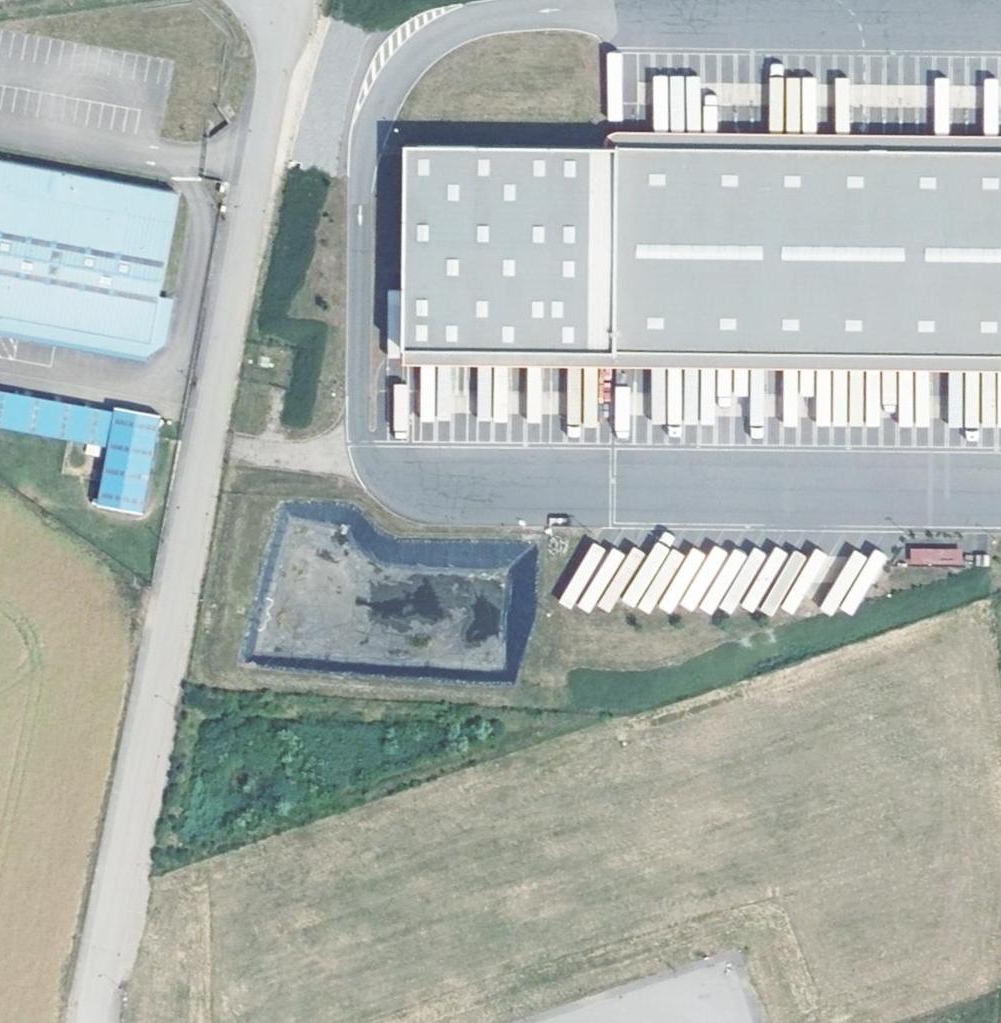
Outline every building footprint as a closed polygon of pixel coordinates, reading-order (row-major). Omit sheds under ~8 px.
[(605,146),(618,146),(618,143),(1000,149),(1000,137),(618,130),(611,132),(607,135),(605,140),(605,146)] [(403,351),(1000,358),(1000,149),(618,143),(618,146),(605,146),(405,143),(403,351)] [(162,293),(181,194),(0,160),(0,319),(152,347),(162,293)] [(162,293),(152,347),(0,319),(0,325),(149,354),(173,346),(181,297),(162,293)] [(403,351),(403,363),(1000,370),(1000,358),(403,351)] [(118,417),(0,394),(0,429),(112,450),(118,417)] [(118,417),(112,450),(100,509),(145,518),(164,420),(119,412),(118,417)] [(910,548),(909,563),(961,565),(962,549),(910,548)]
